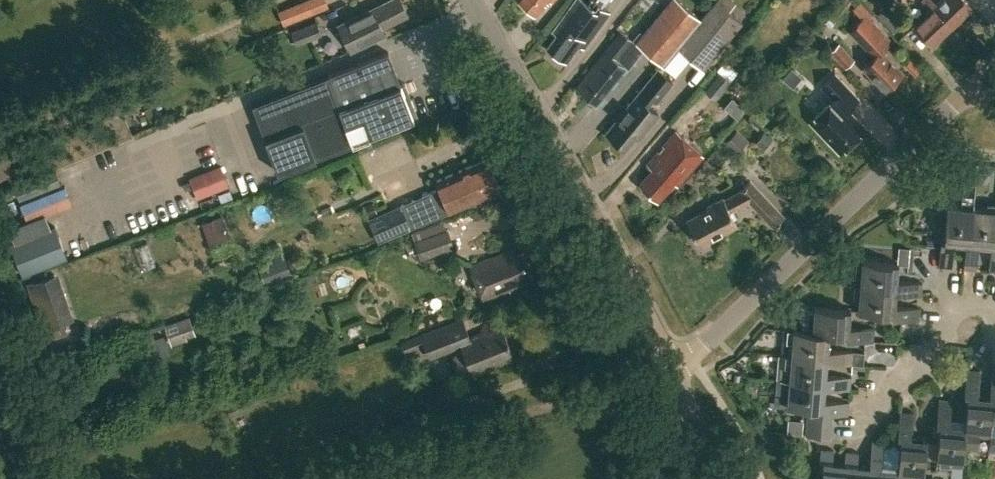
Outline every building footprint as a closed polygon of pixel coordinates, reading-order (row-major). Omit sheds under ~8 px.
[(283,24),(308,14),(330,5),(328,0),(300,0),(276,9),(283,24)] [(350,49),(385,33),(382,26),(408,13),(401,0),(386,0),(338,23),(350,49)] [(527,2),(536,10),(544,0),(521,0),(522,3),(527,2)] [(562,57),(576,39),(573,37),(577,32),(585,37),(606,8),(602,5),(606,0),(568,0),(548,26),(552,29),(542,43),(562,57)] [(664,62),(680,44),(704,65),(743,19),(720,0),(717,0),(703,17),(683,0),(670,0),(637,40),(664,62)] [(914,25),(932,44),(953,23),(931,0),(924,0),(932,8),(914,25)] [(953,23),(973,4),(969,0),(940,0),(938,2),(936,0),(931,0),(953,23)] [(877,12),(894,30),(903,22),(886,4),(877,12)] [(864,65),(886,88),(904,70),(883,48),(892,39),(867,13),(852,29),(876,54),(864,65)] [(289,29),(296,44),(322,33),(316,18),(289,29)] [(629,67),(644,47),(637,40),(623,29),(579,83),(584,87),(581,90),(596,101),(626,64),(629,67)] [(855,57),(840,42),(832,50),(847,65),(855,57)] [(252,103),(278,171),(418,117),(410,97),(406,99),(388,51),(252,103)] [(714,99),(730,79),(729,78),(738,69),(728,61),(720,71),(719,71),(703,89),(714,99)] [(609,132),(628,147),(641,129),(645,132),(661,112),(650,103),(654,97),(658,100),(674,79),(659,67),(609,132)] [(836,71),(824,83),(835,94),(811,117),(841,150),(866,125),(849,106),(860,96),(836,71)] [(746,110),(731,97),(723,107),(737,120),(746,110)] [(736,130),(726,141),(736,152),(747,141),(736,130)] [(654,169),(642,184),(659,198),(674,180),(678,183),(703,154),(678,132),(649,165),(654,169)] [(2,156),(0,157),(0,178),(8,175),(2,156)] [(451,210),(450,210),(501,188),(488,158),(437,180),(440,188),(400,205),(410,228),(451,210)] [(234,167),(244,192),(253,188),(243,163),(234,167)] [(188,178),(196,199),(228,186),(227,184),(228,183),(221,165),(189,176),(190,177),(188,178)] [(783,215),(748,179),(738,189),(739,191),(731,194),(729,192),(722,195),(723,197),(707,204),(710,207),(686,219),(698,242),(701,241),(703,243),(715,237),(713,235),(736,223),(730,210),(749,201),(773,225),(783,215)] [(23,205),(30,223),(76,205),(68,186),(23,205)] [(961,196),(960,207),(946,205),(943,241),(940,241),(938,266),(950,267),(953,242),(969,244),(972,207),(974,197),(972,197),(961,196)] [(410,228),(400,205),(368,219),(377,242),(410,228)] [(994,239),(994,210),(973,208),(969,244),(965,244),(963,269),(976,270),(978,245),(990,246),(994,246),(994,239)] [(200,223),(209,246),(229,239),(221,215),(200,223)] [(101,220),(91,224),(99,244),(109,240),(101,220)] [(410,231),(420,258),(454,246),(447,227),(445,227),(442,220),(410,231)] [(56,224),(11,242),(23,273),(68,255),(56,224)] [(470,265),(483,299),(533,279),(523,252),(516,255),(514,249),(470,265)] [(292,272),(286,256),(260,265),(266,281),(292,272)] [(896,289),(896,293),(921,296),(922,283),(897,280),(898,263),(861,260),(859,286),(896,289)] [(299,278),(302,287),(318,281),(315,272),(299,278)] [(892,319),(919,321),(920,308),(894,306),(896,293),(896,289),(859,286),(857,311),(893,315),(892,319)] [(800,318),(799,330),(829,333),(828,334),(847,336),(846,339),(873,341),(874,329),(849,326),(851,309),(800,305),(799,318),(800,318)] [(165,326),(172,347),(188,341),(187,338),(196,335),(190,317),(165,326)] [(458,373),(464,376),(472,373),(473,374),(514,357),(501,324),(469,336),(462,318),(420,335),(429,357),(461,345),(463,350),(455,353),(453,360),(458,373)] [(852,352),(827,349),(828,334),(829,333),(799,330),(792,329),(790,355),(826,358),(826,362),(862,365),(863,353),(852,352)] [(824,383),(824,387),(849,389),(850,377),(825,374),(826,362),(826,358),(790,355),(780,354),(777,379),(824,383)] [(967,395),(965,419),(964,431),(965,431),(964,443),(979,444),(980,432),(989,432),(992,396),(989,396),(976,394),(979,370),(966,369),(964,394),(967,395)] [(822,409),(822,412),(847,414),(848,402),(823,399),(824,387),(824,383),(777,379),(776,392),(787,393),(786,405),(822,409)] [(260,386),(249,391),(253,403),(265,398),(260,386)] [(962,463),(964,443),(965,431),(964,431),(965,419),(949,418),(951,399),(938,398),(936,424),(939,425),(936,460),(962,463)] [(898,468),(898,473),(923,475),(926,438),(909,436),(912,412),(899,411),(897,437),(900,437),(900,445),(898,468)] [(898,473),(898,468),(900,445),(884,443),(884,442),(872,441),(869,465),(873,466),(872,478),(897,478),(898,473)] [(848,464),(844,463),(831,462),(832,450),(820,449),(819,462),(823,462),(821,478),(847,478),(848,464)] [(873,466),(869,465),(857,464),(858,453),(845,451),(844,463),(848,464),(847,478),(872,478),(873,466)]
